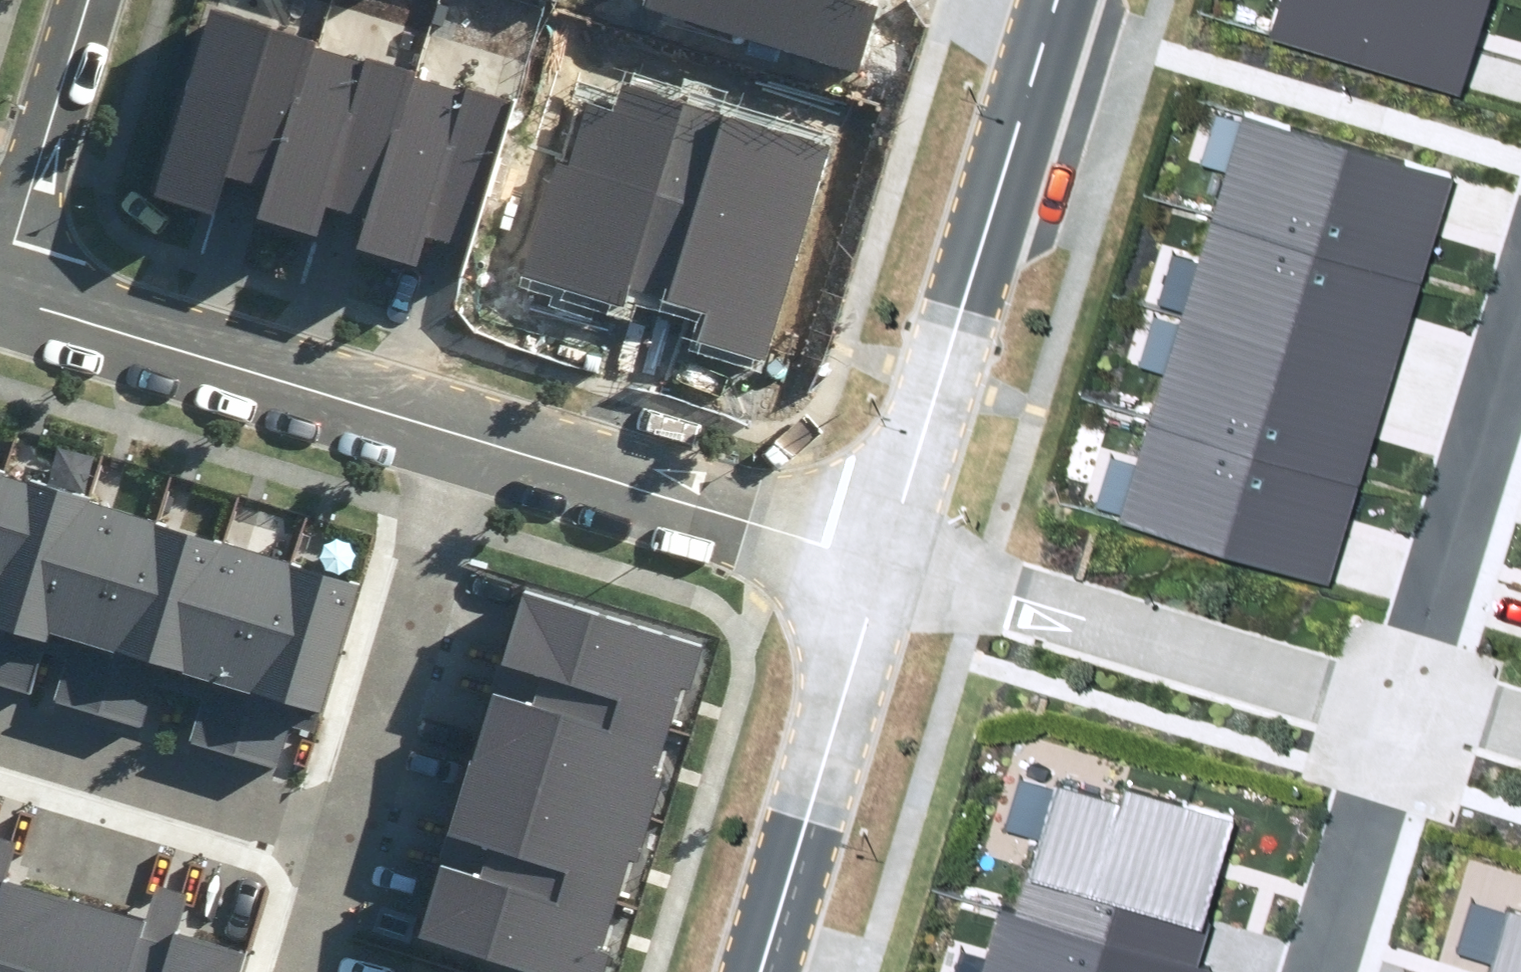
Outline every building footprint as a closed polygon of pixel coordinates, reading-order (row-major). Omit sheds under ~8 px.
[(159,181),(214,199),(227,160),(268,174),(258,203),(318,223),(327,197),(366,209),(357,237),(420,257),(429,230),(471,244),(522,89),(252,0),(219,0),(159,181)] [(847,76),(874,1),(871,0),(634,0),(847,76)] [(1255,13),(1467,81),(1493,0),(1259,0),(1255,13)] [(559,159),(522,274),(631,309),(635,294),(701,315),(692,344),(768,368),(840,143),(625,74),(613,113),(593,106),(575,164),(559,159)] [(1243,89),(1116,500),(1330,566),(1457,155),(1243,89)] [(11,564),(0,600),(0,609),(8,611),(0,636),(0,659),(27,667),(36,636),(79,649),(69,678),(145,701),(155,670),(211,687),(199,725),(279,749),(295,697),(316,703),(359,565),(0,456),(0,561),(11,564)] [(449,858),(430,922),(595,971),(697,634),(516,580),(492,657),(540,672),(535,689),(496,677),(453,819),(494,831),(483,868),(449,858)] [(989,971),(1215,971),(1217,966),(1201,961),(1245,819),(1119,780),(1112,803),(1062,788),(1021,921),(1006,916),(989,971)] [(253,945),(0,862),(0,971),(245,971),(253,945)] [(1499,914),(1480,971),(1520,971),(1520,921),(1499,914)]
